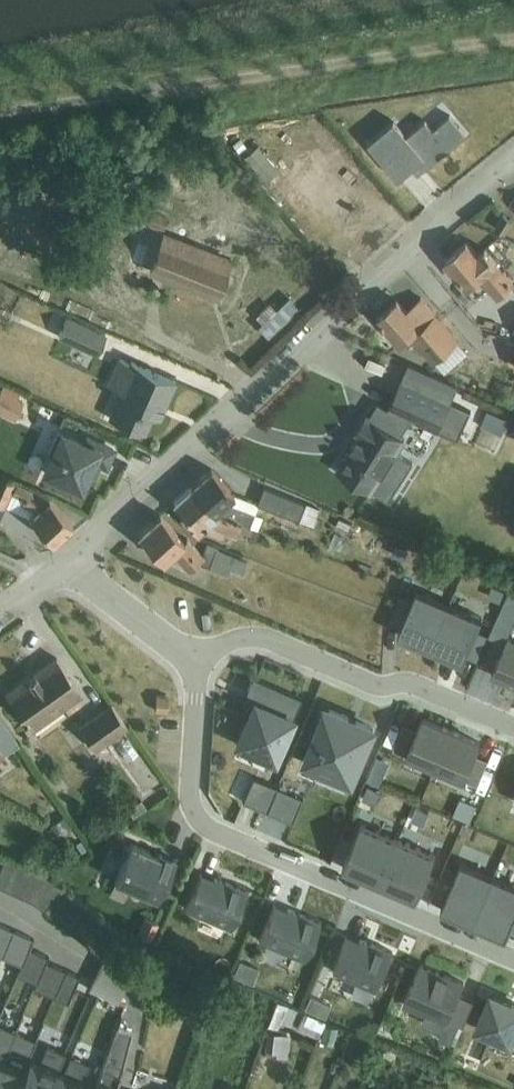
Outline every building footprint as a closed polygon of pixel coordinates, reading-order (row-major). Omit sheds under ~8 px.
[(395,118),(369,140),(400,177),(419,160),(425,167),(467,131),(451,112),(434,126),(426,117),(407,132),(395,118)] [(258,142),(243,153),(264,179),(279,168),(258,142)] [(149,206),(143,220),(162,227),(168,214),(149,206)] [(494,213),(491,219),(496,222),(500,216),(494,213)] [(141,225),(127,259),(217,293),(231,257),(204,247),(206,242),(191,236),(187,245),(162,235),(163,234),(141,225)] [(446,256),(468,283),(480,274),(498,295),(513,281),(513,280),(486,246),(479,252),(467,238),(446,256)] [(398,297),(378,315),(402,342),(410,333),(433,359),(435,358),(445,370),(468,350),(458,338),(459,337),(421,295),(407,307),(398,297)] [(67,314),(58,334),(97,351),(106,331),(67,314)] [(483,345),(482,357),(501,358),(502,346),(483,345)] [(108,375),(106,381),(116,385),(115,388),(112,394),(114,395),(106,413),(144,430),(152,411),(158,414),(174,377),(130,357),(129,359),(117,354),(108,375)] [(402,376),(452,398),(459,382),(410,360),(402,376)] [(452,398),(402,376),(389,405),(379,399),(370,413),(368,412),(357,428),(361,431),(339,466),(374,489),(375,485),(391,495),(414,457),(398,449),(406,434),(401,432),(409,415),(418,419),(438,428),(452,398)] [(0,388),(0,408),(14,415),(23,397),(17,394),(20,389),(3,381),(0,388)] [(49,449),(41,465),(80,482),(85,471),(92,474),(99,459),(106,462),(113,446),(84,432),(83,435),(60,425),(58,429),(56,428),(47,448),(49,449)] [(215,510),(251,524),(257,527),(262,514),(254,510),(257,501),(314,523),(320,506),(263,484),(257,499),(234,492),(210,465),(190,483),(215,510)] [(5,503),(29,512),(53,538),(73,520),(49,495),(0,472),(0,514),(5,503)] [(215,510),(190,483),(174,498),(185,511),(183,513),(197,528),(206,521),(234,534),(237,527),(249,531),(251,524),(215,510)] [(160,511),(138,530),(150,543),(152,551),(160,554),(163,557),(172,549),(186,565),(189,566),(196,559),(209,565),(210,563),(220,567),(227,570),(230,565),(242,570),(246,558),(217,547),(217,544),(207,540),(204,552),(187,534),(184,538),(160,511)] [(413,599),(402,625),(399,632),(414,639),(431,646),(451,601),(418,587),(413,599)] [(402,625),(413,599),(400,594),(389,620),(402,625)] [(451,601),(431,646),(448,654),(464,660),(467,653),(478,627),(483,615),(451,601)] [(478,627),(467,653),(478,658),(489,632),(478,627)] [(495,666),(507,638),(494,632),(482,661),(495,666)] [(495,666),(492,673),(513,682),(513,634),(510,632),(507,638),(495,666)] [(56,654),(5,690),(31,726),(34,724),(35,726),(63,707),(62,705),(81,689),(56,654)] [(253,700),(236,739),(274,756),(301,695),(252,673),(246,688),(244,693),(243,696),(253,700)] [(156,692),(155,707),(167,708),(168,693),(156,692)] [(111,700),(77,722),(95,746),(127,723),(111,700)] [(325,705),(302,761),(351,782),(375,726),(325,705)] [(418,727),(408,752),(407,753),(436,766),(436,765),(452,728),(423,715),(418,727)] [(408,752),(418,727),(405,722),(394,747),(408,752)] [(436,765),(436,766),(464,778),(465,777),(476,752),(481,740),(452,728),(436,765)] [(127,734),(116,742),(127,757),(138,750),(127,734)] [(476,752),(465,777),(479,782),(489,757),(476,752)] [(377,754),(367,778),(380,784),(390,760),(377,754)] [(267,808),(277,784),(252,773),(242,797),(267,808)] [(368,783),(362,796),(376,802),(382,790),(368,783)] [(277,784),(267,808),(292,819),(303,795),(277,784)] [(461,795),(454,812),(471,819),(478,803),(461,795)] [(416,805),(410,817),(425,824),(430,811),(416,805)] [(64,812),(50,821),(57,831),(71,822),(64,812)] [(385,871),(400,836),(363,820),(344,865),(381,881),(385,871)] [(73,824),(65,830),(78,847),(86,842),(73,824)] [(385,871),(381,881),(417,897),(436,852),(400,836),(385,871)] [(123,855),(114,875),(143,887),(141,891),(158,898),(176,856),(158,848),(157,851),(130,839),(128,843),(125,841),(120,853),(123,855)] [(16,858),(4,853),(0,862),(0,882),(5,884),(16,858)] [(16,858),(5,884),(18,890),(29,864),(16,858)] [(455,877),(444,901),(442,908),(455,913),(474,922),(495,872),(463,858),(455,877)] [(29,864),(18,890),(31,896),(43,870),(29,864)] [(43,870),(31,896),(43,904),(61,882),(53,876),(50,873),(49,873),(43,870)] [(200,870),(185,905),(231,924),(247,887),(230,880),(214,874),(213,876),(200,870)] [(444,901),(455,877),(443,872),(432,896),(444,901)] [(474,922),(494,930),(500,933),(507,936),(510,929),(513,919),(513,880),(495,872),(474,922)] [(61,882),(43,904),(55,914),(73,892),(61,882)] [(73,892),(55,914),(65,922),(71,915),(83,900),(77,895),(73,892)] [(71,915),(65,922),(76,931),(94,910),(83,900),(71,915)] [(273,901),(258,936),(304,956),(320,918),(303,912),(288,905),(287,907),(273,901)] [(94,910),(76,931),(87,940),(105,919),(94,910)] [(105,919),(87,940),(103,953),(106,946),(116,928),(105,919)] [(2,952),(2,950),(8,937),(10,934),(14,926),(13,925),(0,920),(0,951),(2,952)] [(2,950),(2,952),(22,960),(28,945),(32,935),(14,926),(10,934),(8,937),(2,950)] [(347,933),(332,968),(378,987),(394,949),(377,943),(361,936),(361,939),(347,933)] [(28,945),(22,960),(18,970),(36,978),(45,957),(46,953),(28,945)] [(104,953),(89,984),(93,986),(95,987),(118,998),(133,967),(104,953)] [(239,956),(232,972),(253,980),(259,965),(239,956)] [(45,957),(36,978),(34,983),(52,990),(54,992),(66,966),(62,964),(45,957)] [(443,1030),(460,991),(465,980),(421,961),(403,1002),(427,1013),(423,1021),(443,1030)] [(66,966),(54,992),(68,997),(78,971),(71,968),(66,966)] [(346,996),(365,1005),(373,987),(353,979),(346,996)] [(460,991),(443,1030),(441,1036),(451,1040),(460,1021),(464,1023),(475,998),(460,991)] [(478,1026),(513,1042),(513,1001),(492,992),(478,1026)] [(276,996),(267,1020),(277,1024),(280,1017),(291,1022),(297,1006),(276,996)] [(304,1008),(297,1025),(318,1034),(325,1017),(304,1008)] [(3,1056),(15,1026),(0,1020),(0,1055),(3,1056)] [(325,1021),(320,1038),(333,1041),(337,1024),(325,1021)] [(91,1088),(112,1088),(131,1026),(117,1022),(95,1079),(91,1088)] [(15,1026),(3,1056),(23,1064),(29,1050),(35,1035),(33,1035),(15,1026)] [(267,1028),(265,1046),(276,1047),(275,1051),(288,1052),(290,1030),(267,1028)] [(39,1054),(60,1063),(60,1061),(66,1049),(64,1048),(45,1040),(39,1054)] [(95,1079),(81,1073),(62,1064),(60,1063),(39,1054),(29,1050),(23,1064),(13,1088),(91,1088),(95,1079)] [(62,1064),(81,1073),(88,1059),(71,1050),(69,1050),(62,1064)] [(23,1064),(3,1056),(0,1063),(0,1088),(13,1088),(23,1064)] [(394,1083),(385,1080),(381,1088),(392,1088),(394,1083)]
